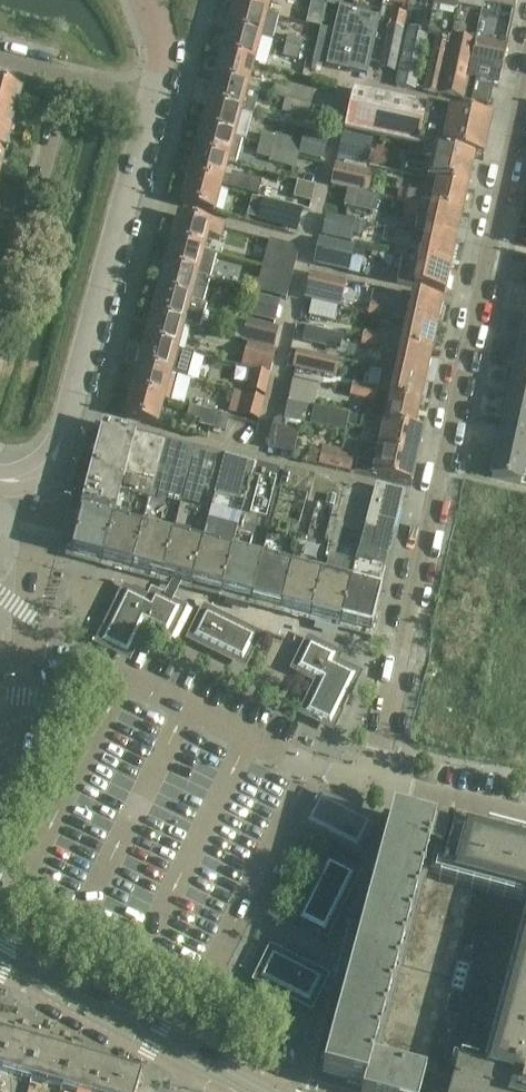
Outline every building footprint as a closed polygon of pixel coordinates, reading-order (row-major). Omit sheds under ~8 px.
[(235,7),(268,15),(272,0),(237,0),(235,7)] [(326,6),(339,9),(334,32),(326,68),(367,77),(370,64),(379,24),(384,0),(327,0),(326,6)] [(407,12),(410,0),(384,0),(379,24),(389,26),(379,69),(394,73),(407,12)] [(435,0),(410,0),(407,12),(417,14),(413,29),(409,28),(396,87),(415,91),(427,38),(435,0)] [(460,0),(435,0),(427,38),(434,39),(422,92),(440,96),(460,0)] [(485,0),(460,0),(440,96),(462,101),(480,15),(482,16),(485,0)] [(462,101),(467,102),(472,82),(492,87),(493,84),(499,85),(518,0),(485,0),(482,16),(480,15),(462,101)] [(235,7),(228,31),(262,40),(271,43),(278,18),(268,15),(235,7)] [(309,9),(306,25),(320,28),(323,13),(309,9)] [(321,29),(312,65),(326,68),(334,32),(321,29)] [(228,31),(222,56),(255,65),(262,40),(228,31)] [(288,37),(285,46),(300,50),(302,40),(288,37)] [(285,46),(283,57),(297,61),(300,50),(285,46)] [(222,56),(215,81),(248,90),(255,65),(222,56)] [(215,81),(209,105),(252,117),(255,107),(245,104),(248,90),(215,81)] [(472,82),(467,102),(488,107),(492,87),(472,82)] [(0,85),(0,109),(15,113),(21,91),(0,85)] [(275,86),(272,96),(285,100),(310,106),(314,92),(289,86),(288,89),(275,86)] [(475,157),(474,159),(483,161),(492,122),(427,108),(427,107),(354,90),(344,132),(424,148),(425,147),(475,157)] [(285,100),(281,113),(307,120),(310,106),(285,100)] [(247,142),(254,117),(209,105),(202,130),(242,141),(247,142)] [(15,113),(0,109),(0,132),(10,135),(15,113)] [(202,130),(196,155),(229,164),(228,165),(235,167),(242,141),(202,130)] [(4,156),(10,135),(0,132),(0,155),(4,156)] [(343,134),(337,162),(368,168),(374,141),(344,135),(343,134)] [(261,136),(259,145),(299,156),(302,143),(275,137),(275,139),(261,136)] [(295,170),(299,156),(259,145),(256,156),(269,160),(268,163),(295,170)] [(425,147),(424,148),(422,159),(431,161),(426,181),(427,181),(436,183),(467,190),(474,159),(475,157),(425,147)] [(196,155),(189,180),(222,189),(257,198),(261,182),(231,174),(230,179),(225,178),(228,165),(229,164),(196,155)] [(222,189),(189,180),(182,205),(215,214),(222,189)] [(408,193),(406,204),(419,206),(418,207),(430,210),(430,209),(462,216),(467,190),(436,183),(427,181),(424,195),(420,195),(408,193)] [(246,195),(286,205),(289,192),(263,185),(262,188),(248,185),(246,195)] [(348,192),(345,208),(375,215),(378,199),(348,192)] [(301,211),(262,201),(257,220),(257,221),(296,231),(301,211)] [(417,222),(414,233),(424,236),(425,235),(456,242),(462,216),(430,209),(430,210),(418,207),(416,218),(417,222)] [(179,218),(172,244),(205,253),(205,252),(209,239),(221,242),(224,231),(179,218)] [(424,236),(419,261),(450,268),(456,242),(425,235),(424,236)] [(349,274),(354,248),(318,240),(312,266),(349,274)] [(262,268),(293,276),(298,257),(292,248),(269,242),(262,268)] [(165,269),(209,281),(216,255),(205,252),(205,253),(172,244),(165,269)] [(396,245),(394,256),(402,258),(407,259),(409,248),(396,245)] [(402,258),(396,284),(444,295),(450,268),(419,261),(407,259),(402,258)] [(293,276),(262,268),(256,292),(286,300),(293,276)] [(165,269),(158,294),(203,306),(207,289),(209,281),(165,269)] [(312,302),(338,308),(341,296),(314,290),(311,302),(312,302)] [(158,294),(152,318),(185,327),(199,331),(206,306),(203,306),(158,294)] [(401,294),(396,320),(405,322),(437,329),(442,304),(401,294)] [(253,296),(248,317),(275,324),(280,303),(253,296)] [(312,302),(309,317),(334,323),(338,308),(312,302)] [(371,304),(368,316),(381,319),(383,307),(371,304)] [(179,352),(185,327),(152,318),(145,343),(179,352)] [(248,320),(243,342),(274,350),(279,328),(248,320)] [(373,350),(386,353),(388,346),(431,355),(437,329),(405,322),(402,335),(389,332),(387,338),(377,336),(373,350)] [(306,328),(302,343),(339,351),(342,336),(306,328)] [(361,346),(373,350),(377,336),(364,333),(361,346)] [(522,342),(516,369),(525,371),(525,343),(522,342)] [(145,343),(139,368),(172,377),(172,376),(178,377),(186,380),(193,356),(179,352),(145,343)] [(394,374),(425,381),(431,355),(388,346),(386,353),(386,354),(398,356),(394,374)] [(335,379),(339,362),(296,352),(292,370),(335,379)] [(139,368),(132,392),(166,401),(172,403),(178,379),(178,377),(172,376),(172,377),(139,368)] [(516,369),(510,396),(525,400),(525,371),(516,369)] [(365,387),(362,401),(375,404),(376,397),(420,407),(425,381),(394,374),(382,371),(378,390),(365,387)] [(264,398),(270,377),(252,372),(246,393),(264,398)] [(292,382),(290,392),(316,398),(319,387),(292,382)] [(362,401),(365,387),(352,385),(349,397),(362,401)] [(166,401),(132,392),(125,418),(159,426),(166,401)] [(288,403),(314,409),(316,398),(290,392),(288,403)] [(258,422),(263,402),(234,394),(228,414),(258,422)] [(510,396),(504,423),(525,428),(525,400),(510,396)] [(376,397),(375,404),(371,421),(414,431),(420,407),(376,397)] [(414,431),(371,421),(314,409),(288,403),(283,421),(345,434),(347,426),(365,430),(361,446),(417,459),(423,433),(414,431)] [(188,407),(186,418),(199,422),(198,426),(225,433),(229,418),(188,407)] [(504,423),(498,451),(525,457),(525,428),(504,423)] [(87,437),(79,468),(91,471),(82,503),(115,512),(134,434),(105,426),(103,425),(99,440),(87,437)] [(272,428),(267,449),(293,455),(298,434),(272,428)] [(134,434),(115,512),(102,563),(131,570),(148,504),(164,441),(134,434)] [(194,449),(164,441),(148,504),(131,570),(160,578),(192,456),(194,449)] [(359,449),(355,474),(411,486),(417,459),(361,446),(361,448),(359,449)] [(224,457),(194,449),(192,456),(160,578),(190,586),(223,458),(224,457)] [(492,479),(521,485),(525,461),(525,457),(498,451),(492,479)] [(321,453),(319,467),(350,473),(353,459),(321,453)] [(253,465),(224,457),(223,458),(190,586),(221,594),(253,465)] [(284,473),(253,465),(221,594),(251,602),(285,473),(284,473)] [(285,473),(251,602),(281,610),(313,479),(284,472),(284,473),(285,473)] [(313,479),(281,610),(310,618),(342,492),(329,482),(313,479)] [(342,492),(310,618),(341,626),(374,492),(359,487),(343,493),(342,492)] [(404,499),(374,492),(341,626),(371,634),(381,595),(379,594),(404,499)] [(102,563),(115,512),(82,503),(79,515),(81,516),(71,555),(102,563)] [(151,605),(150,605),(126,593),(102,643),(127,655),(143,623),(142,623),(151,605)] [(142,623),(143,623),(167,635),(179,610),(154,597),(150,605),(151,605),(142,623)] [(255,637),(206,613),(193,638),(242,663),(255,637)] [(330,664),(331,665),(335,657),(309,644),(297,669),(321,681),(321,682),(330,664)] [(321,682),(321,681),(305,713),(330,726),(355,676),(331,665),(330,664),(321,682)] [(320,799),(307,824),(357,849),(369,823),(320,799)] [(488,844),(462,837),(462,835),(457,833),(456,838),(445,835),(446,833),(391,818),(324,1067),(323,1071),(322,1077),(364,1088),(363,1091),(421,1091),(488,844)] [(488,844),(421,1091),(525,1091),(525,855),(488,844)] [(353,875),(328,862),(299,920),(325,933),(353,875)] [(322,979),(272,954),(260,979),(309,1004),(322,979)] [(11,1041),(0,1037),(0,1079),(11,1041)] [(0,1079),(0,1091),(29,1091),(42,1050),(11,1041),(0,1079)] [(73,1059),(42,1050),(29,1091),(63,1091),(73,1059)] [(63,1091),(96,1091),(103,1068),(73,1059),(63,1091)] [(103,1068),(96,1091),(137,1091),(141,1079),(103,1068)]
